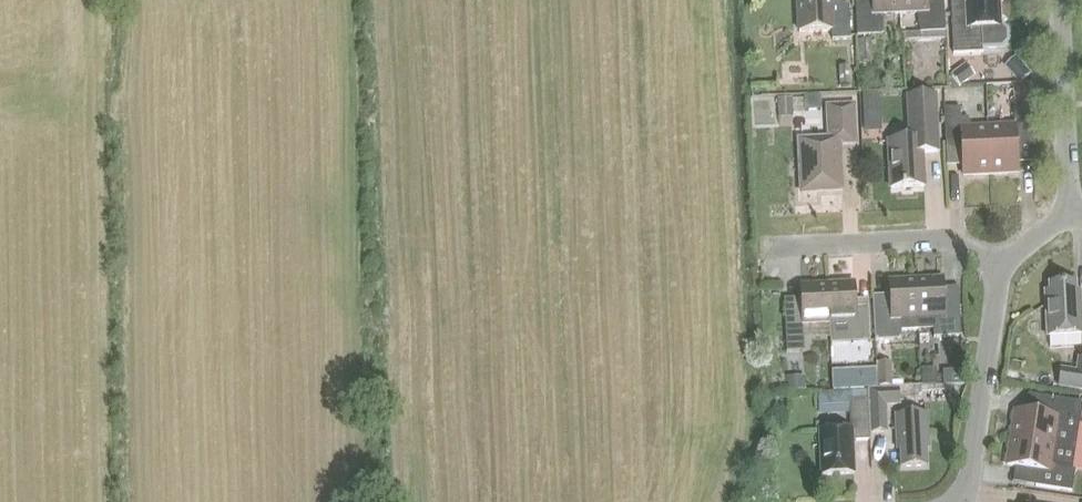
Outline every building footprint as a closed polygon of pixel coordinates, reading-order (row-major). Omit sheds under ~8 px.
[(799,33),(831,32),(832,41),(850,41),(848,9),(831,10),(830,0),(797,0),(799,33)] [(900,15),(899,0),(872,0),(872,5),(856,6),(857,37),(882,36),(883,16),(900,15)] [(900,15),(917,14),(920,34),(945,33),(944,2),(927,2),(927,0),(899,0),(900,15)] [(969,21),(952,22),(953,55),(983,53),(982,49),(1001,48),(1007,42),(1006,32),(1000,27),(998,27),(997,0),(968,0),(969,21)] [(856,56),(871,55),(870,39),(856,40),(856,56)] [(1030,74),(1031,74),(1030,73),(1023,65),(1012,75),(1019,84),(1030,74)] [(839,66),(840,86),(850,85),(848,66),(839,66)] [(958,70),(951,75),(959,87),(967,82),(958,70)] [(880,93),(863,94),(864,122),(882,121),(880,93)] [(938,153),(936,120),(935,96),(907,97),(909,132),(912,132),(913,141),(888,142),(890,189),(902,188),(902,189),(905,189),(905,188),(924,187),(922,154),(938,153)] [(793,98),(777,99),(778,117),(794,116),(794,111),(805,111),(804,97),(793,98)] [(804,97),(805,111),(805,112),(821,111),(820,97),(804,97)] [(987,128),(990,175),(1017,174),(1016,142),(1032,141),(1032,153),(1033,153),(1031,101),(1014,101),(1015,127),(987,128)] [(799,147),(801,193),(842,191),(840,145),(855,144),(854,107),(827,108),(830,145),(799,147)] [(963,176),(990,175),(987,128),(969,129),(968,119),(960,119),(960,108),(944,109),(945,144),(961,144),(963,176)] [(942,279),(916,280),(918,331),(933,330),(933,339),(961,337),(958,288),(957,288),(958,306),(944,307),(942,279)] [(875,341),(902,340),(901,332),(918,331),(916,280),(889,281),(890,307),(873,308),(875,341)] [(854,283),(827,284),(829,324),(856,323),(854,283)] [(829,324),(827,284),(801,286),(802,317),(786,318),(785,300),(784,300),(787,353),(804,352),(803,326),(829,324)] [(1081,336),(1080,293),(1075,293),(1075,284),(1049,286),(1049,292),(1044,292),(1047,337),(1081,336)] [(1061,369),(1059,387),(1081,390),(1081,358),(1079,357),(1076,372),(1061,369)] [(833,391),(868,389),(877,389),(876,370),(832,372),(833,391)] [(878,373),(878,388),(888,387),(887,373),(878,373)] [(788,393),(806,391),(805,377),(787,379),(788,393)] [(888,433),(887,407),(900,407),(899,388),(877,389),(868,389),(870,434),(888,433)] [(948,402),(958,403),(958,389),(948,389),(948,402)] [(1015,412),(1010,439),(1075,448),(1081,404),(1050,399),(1047,417),(1015,412)] [(852,441),(869,440),(867,400),(849,401),(851,430),(819,432),(821,476),(854,474),(852,441)] [(896,416),(897,450),(900,450),(901,468),(926,467),(925,448),(928,448),(927,415),(896,416)] [(1075,448),(1010,439),(1006,466),(1038,471),(1035,486),(1072,492),(1075,469),(1072,468),(1075,448)]
